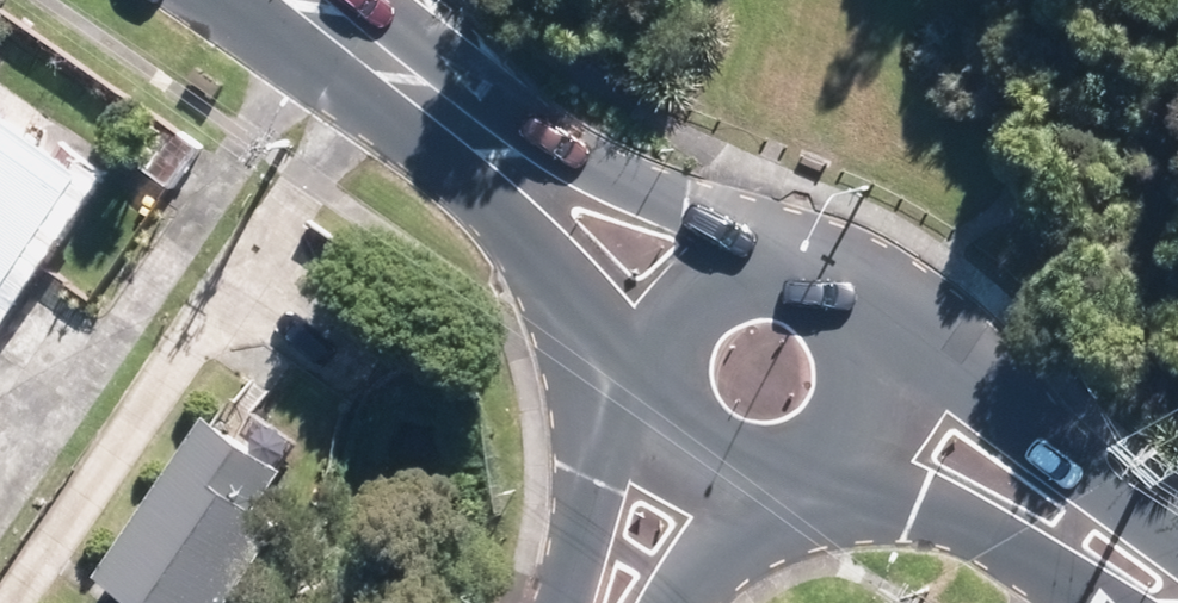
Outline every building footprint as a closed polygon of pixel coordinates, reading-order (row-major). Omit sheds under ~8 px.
[(0,125),(0,288),(77,179),(0,125)] [(210,429),(111,576),(151,602),(224,602),(274,528),(251,513),(277,474),(210,429)]
